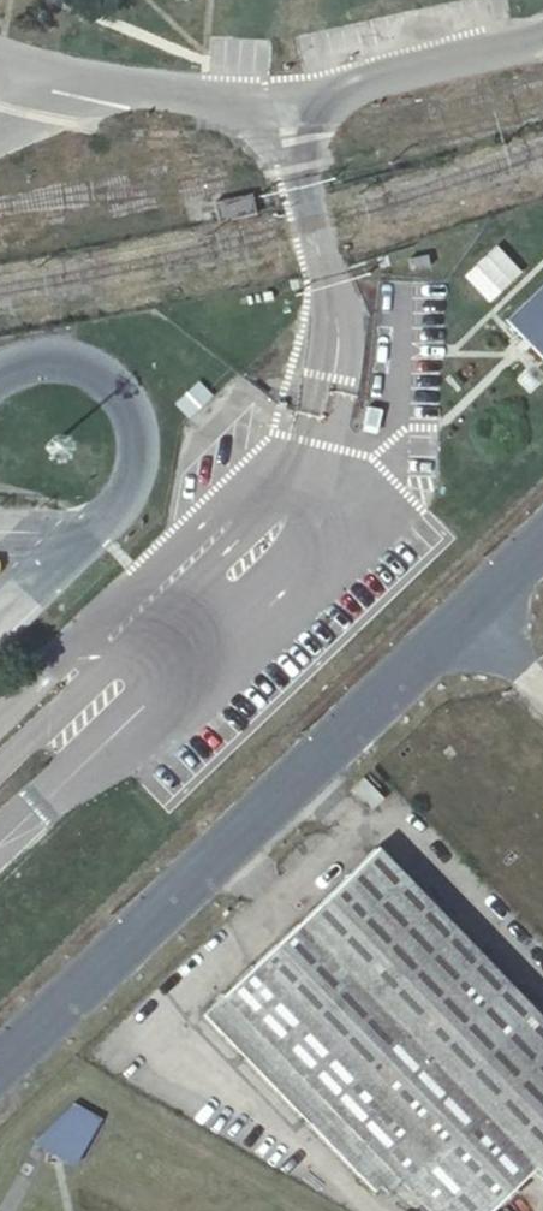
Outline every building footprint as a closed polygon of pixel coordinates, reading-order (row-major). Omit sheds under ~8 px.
[(494,248),(462,280),(488,306),(520,274),(494,248)] [(542,360),(542,280),(504,319),(542,360)] [(428,1210),(486,1210),(532,1165),(542,1176),(542,1027),(372,849),(202,1013),(373,1189),(379,1183),(387,1191),(400,1180),(428,1210)] [(46,1145),(85,1168),(107,1121),(79,1105),(46,1145)]
